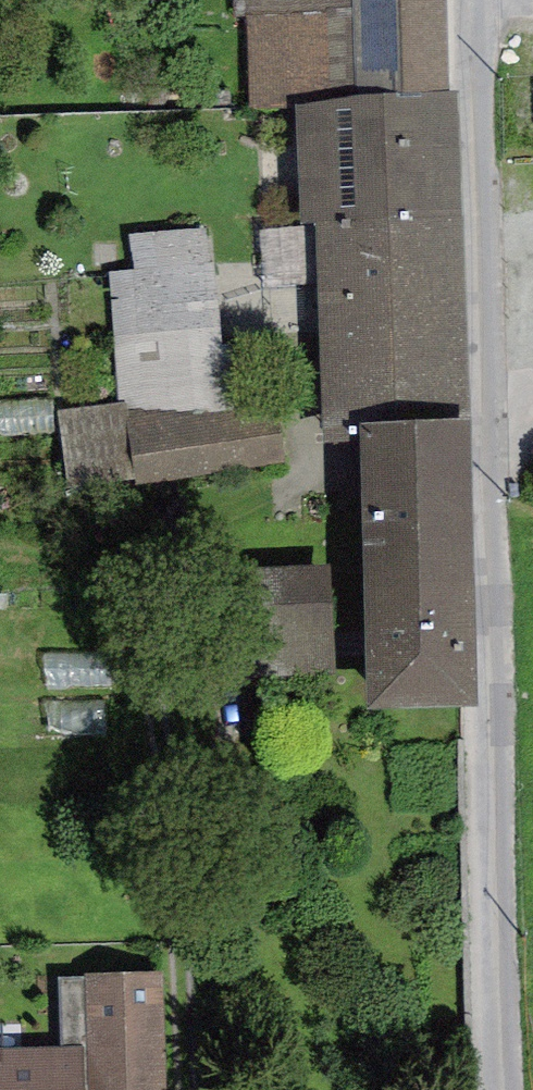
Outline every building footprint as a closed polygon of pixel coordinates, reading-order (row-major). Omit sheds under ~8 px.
[(449,92),(447,0),(234,0),(234,15),(246,15),(252,108),(297,106),(449,92)] [(449,92),(297,106),(304,223),(316,223),(318,311),(467,306),(458,91),(449,92)] [(210,229),(130,235),(133,270),(109,272),(118,401),(58,411),(69,490),(136,479),(138,485),(283,462),(278,405),(229,410),(210,229)] [(469,422),(467,306),(318,311),(325,444),(363,443),(362,423),(469,422)] [(469,422),(362,423),(363,443),(366,708),(473,706),(469,422)] [(249,680),(335,675),(329,563),(242,568),(249,680)] [(336,652),(365,652),(364,573),(335,574),(336,652)] [(61,1047),(84,1046),(86,1089),(166,1089),(162,972),(85,973),(85,977),(58,977),(61,1047)] [(84,1046),(61,1047),(1,1048),(2,1063),(0,1063),(0,1089),(86,1089),(84,1046)]
